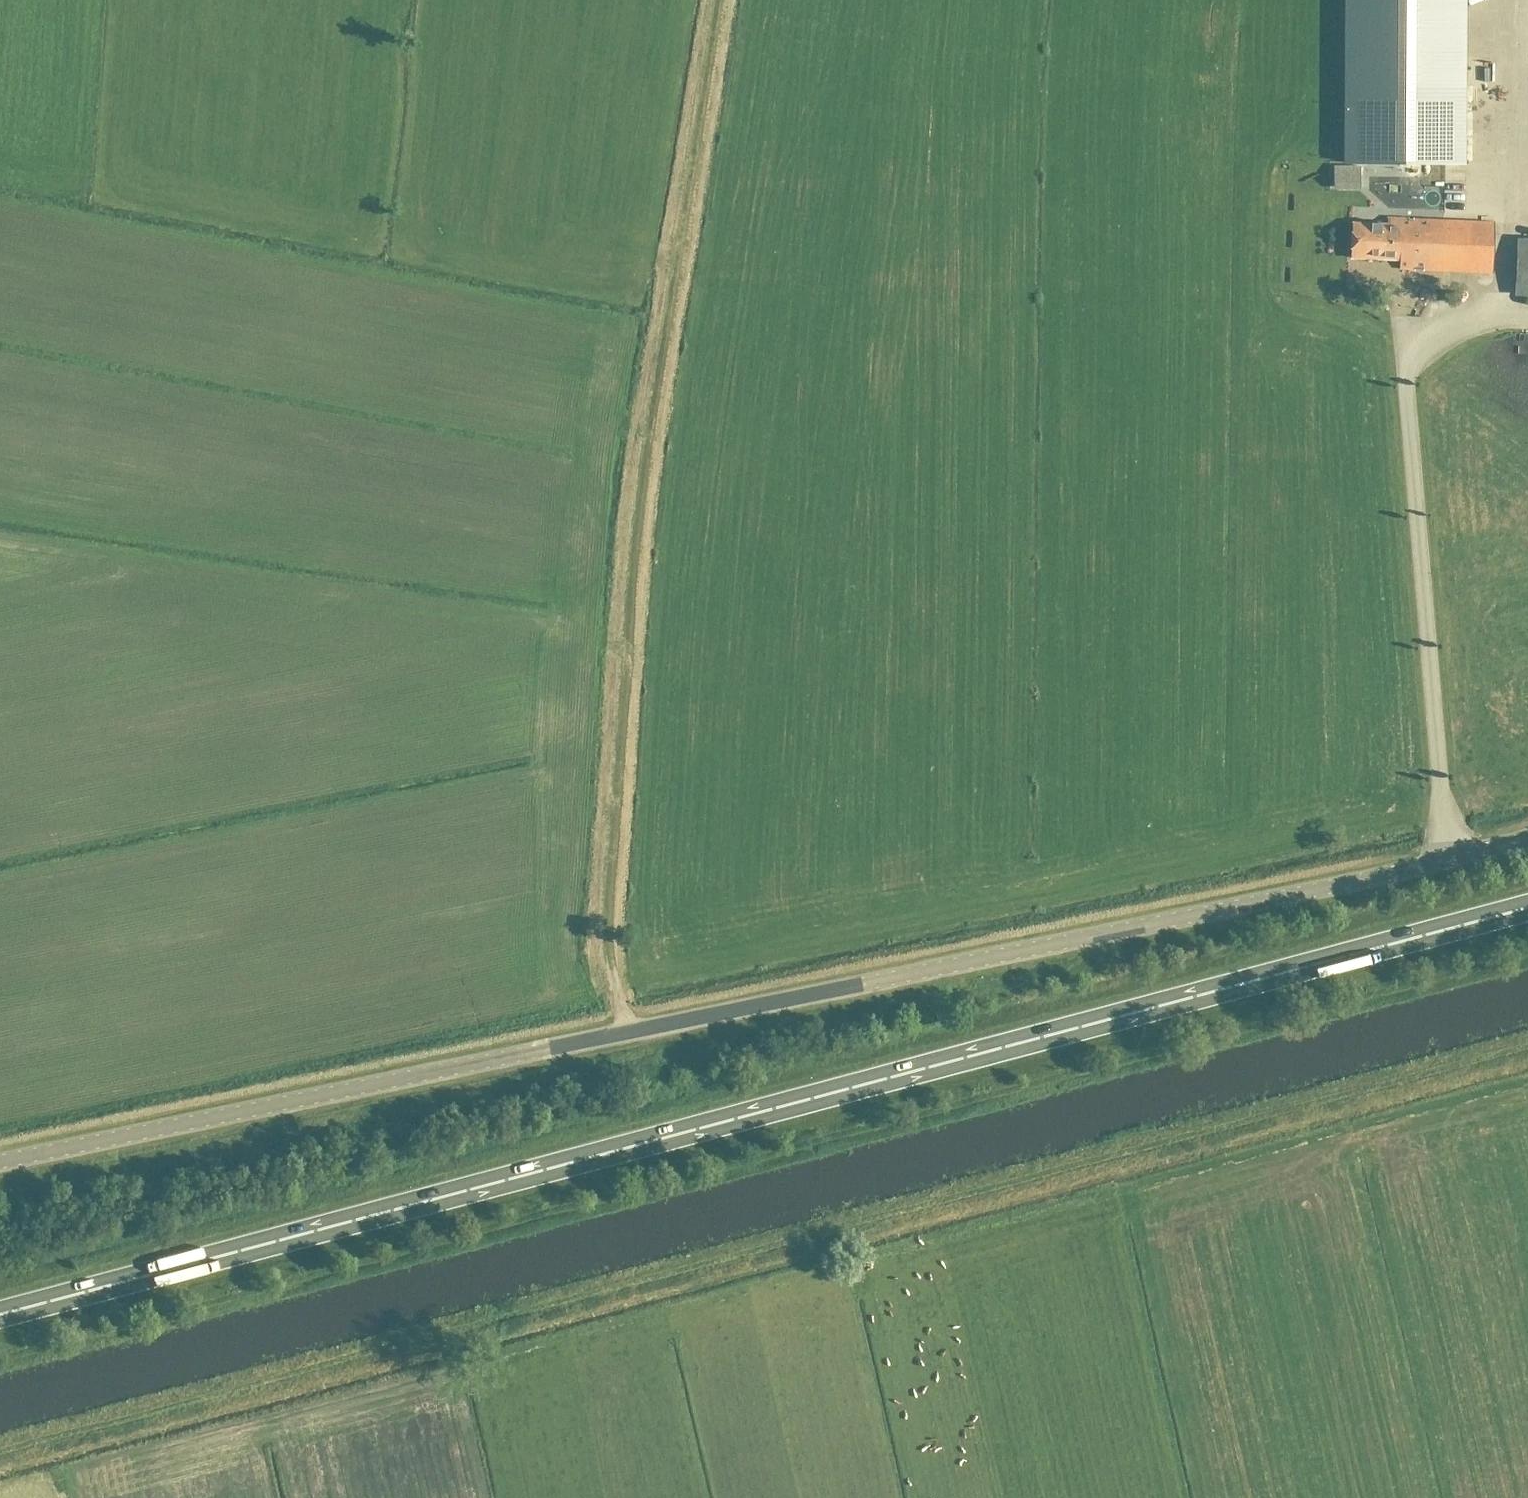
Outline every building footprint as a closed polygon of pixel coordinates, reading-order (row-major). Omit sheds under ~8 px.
[(1345,163),(1463,162),(1463,0),(1344,0),(1345,163)] [(1332,182),(1331,211),(1347,212),(1348,182),(1332,182)] [(1379,183),(1379,215),(1465,216),(1466,184),(1379,183)] [(1490,275),(1492,223),(1387,218),(1386,224),(1351,223),(1350,258),(1399,260),(1399,271),(1490,275)] [(1518,241),(1516,296),(1527,297),(1527,241),(1518,241)]
